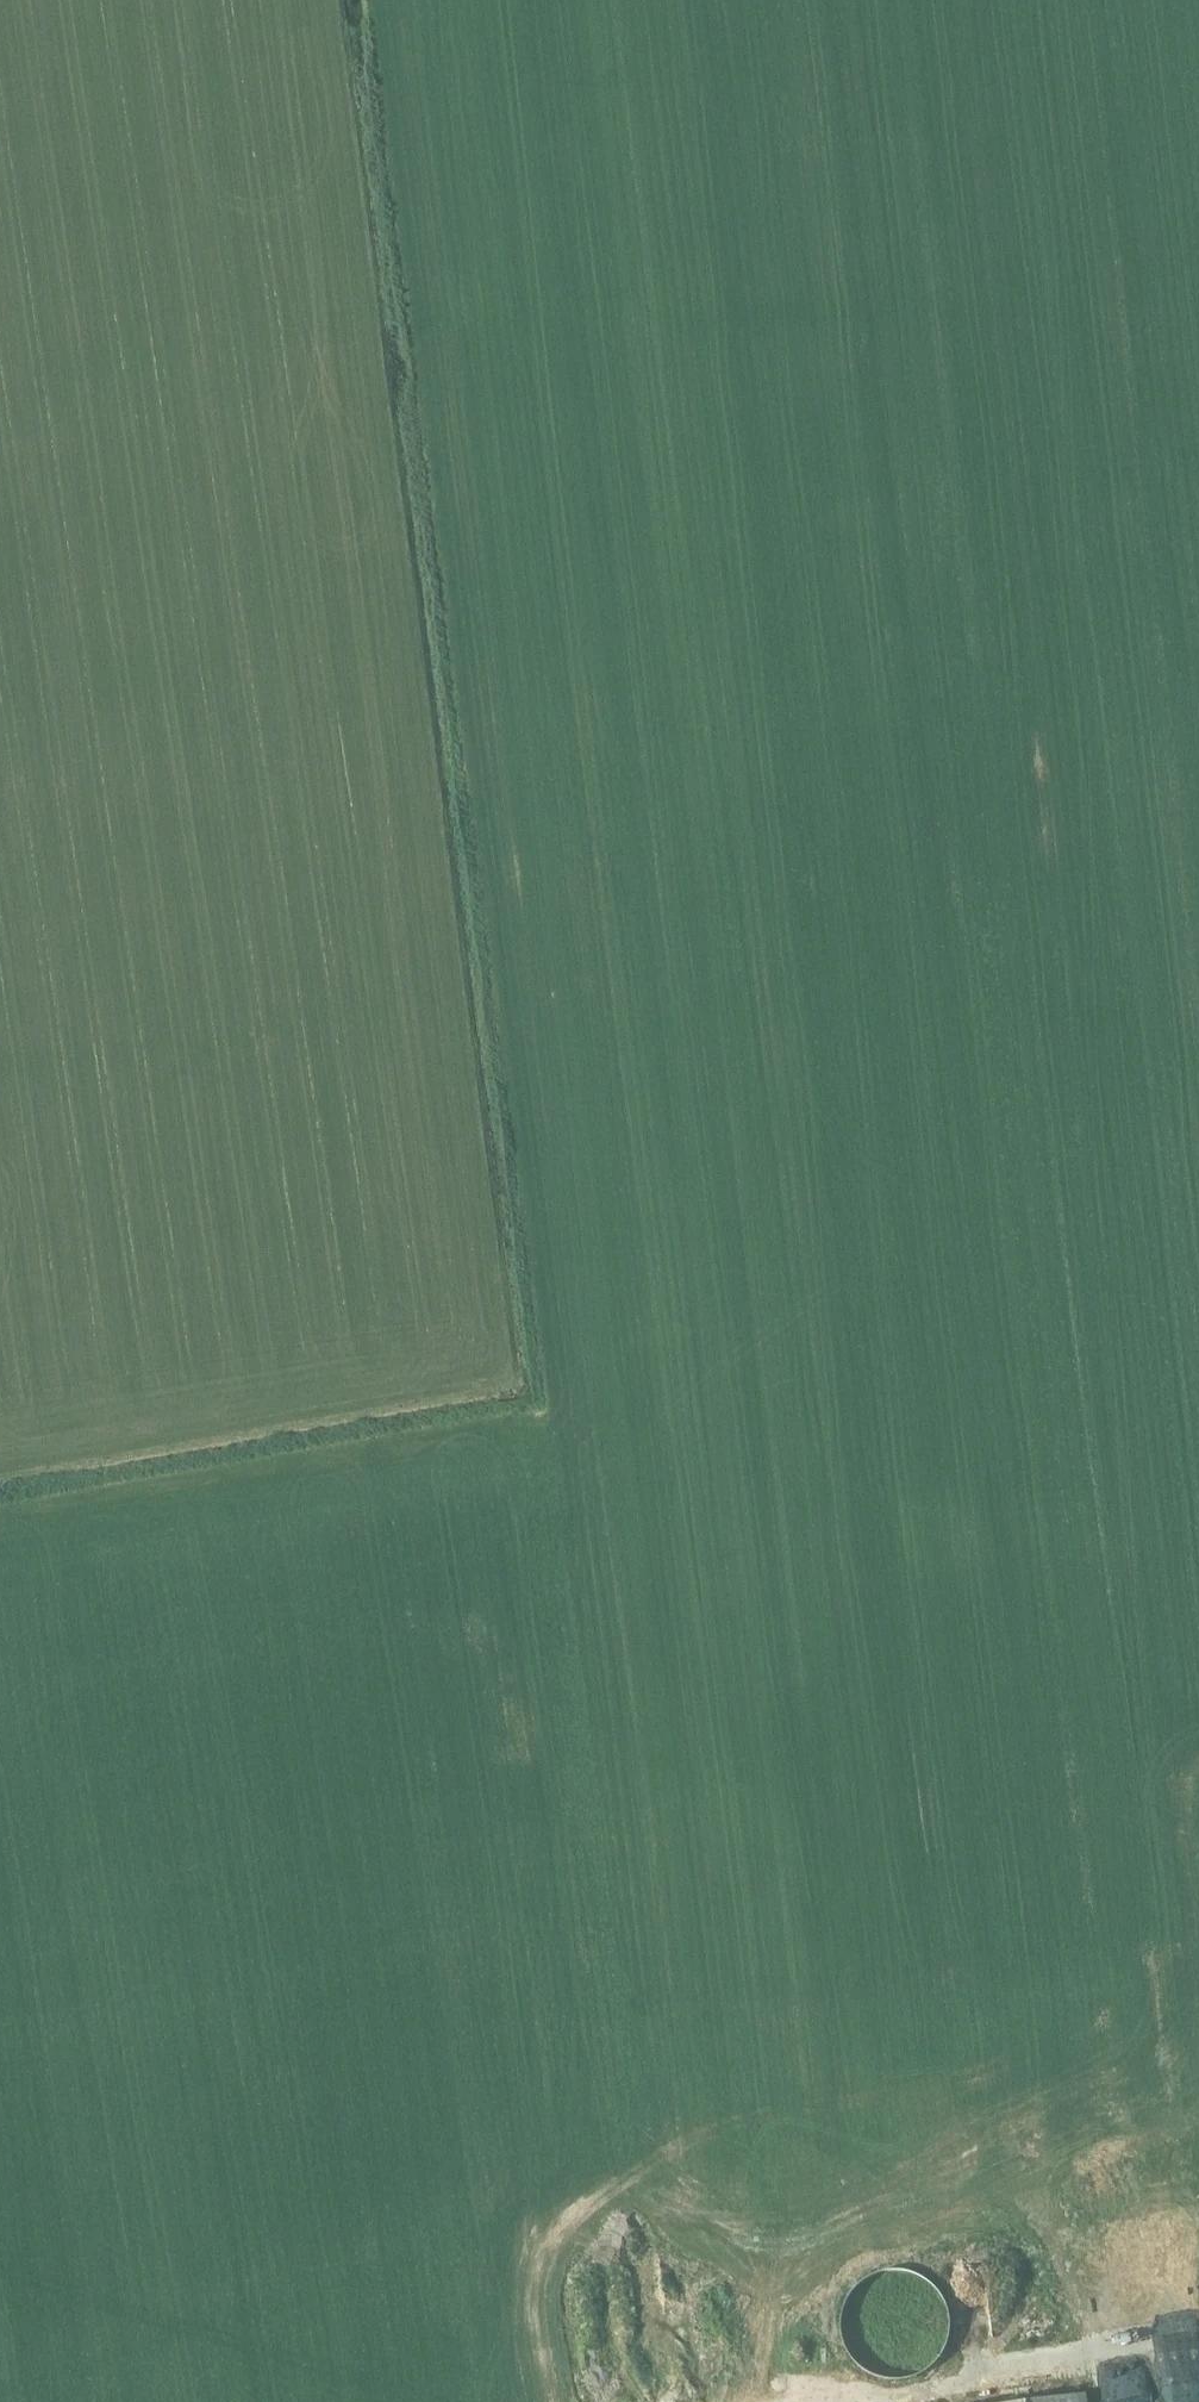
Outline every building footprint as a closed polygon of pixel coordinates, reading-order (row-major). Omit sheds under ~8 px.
[(948,2332),(949,2322),(948,2312),(945,2302),(940,2293),(934,2284),(926,2278),(917,2273),(907,2269),(897,2268),(887,2268),(877,2271),(867,2275),(859,2281),(852,2289),(846,2297),(843,2307),(841,2317),(841,2327),(843,2337),(847,2347),(852,2356),(859,2363),(868,2369),(877,2373),(887,2376),(898,2376),(908,2375),(917,2371),(926,2366),(934,2359),(941,2351),(945,2342),(948,2332)]
